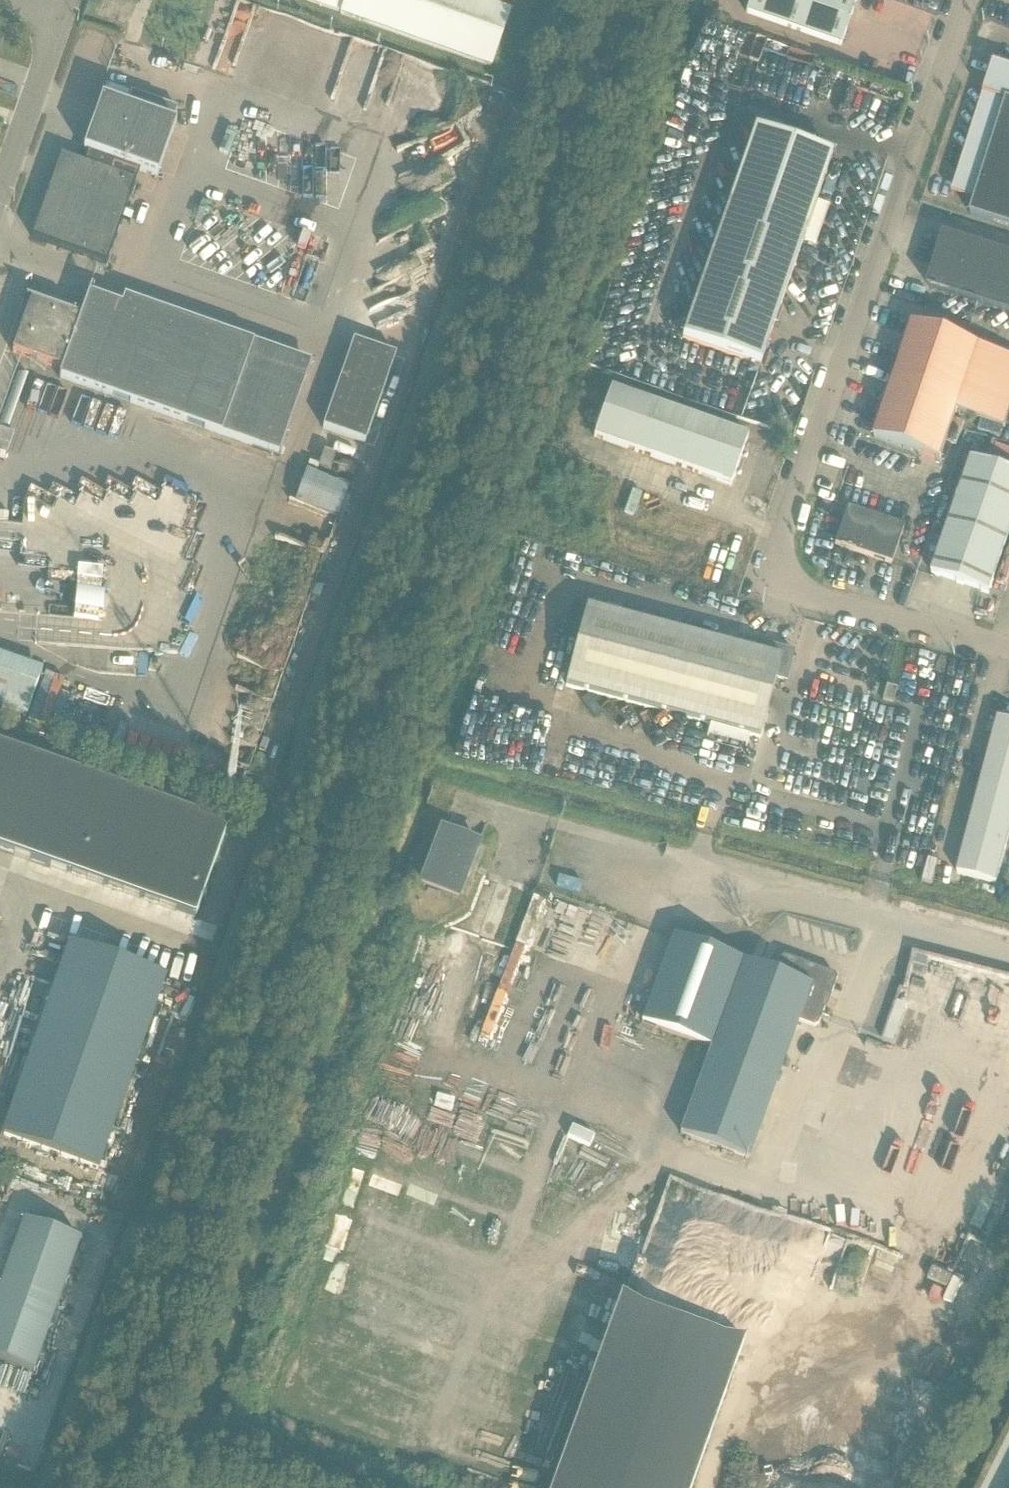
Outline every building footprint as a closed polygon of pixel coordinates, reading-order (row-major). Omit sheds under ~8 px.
[(493,65),(515,0),(310,0),(493,65)] [(745,12),(840,45),(856,0),(749,0),(745,12)] [(974,199),(1006,100),(1008,101),(1008,66),(995,61),(952,192),(974,199)] [(60,154),(31,236),(106,263),(139,169),(157,176),(176,123),(172,122),(177,107),(131,91),(125,106),(123,105),(128,92),(105,84),(101,95),(121,102),(120,104),(102,97),(83,150),(88,151),(84,162),(60,154)] [(974,199),(970,214),(1008,226),(1008,101),(1006,100),(974,199)] [(754,129),(737,178),(814,205),(832,155),(754,129)] [(759,365),(814,205),(737,178),(682,338),(759,365)] [(944,236),(928,286),(1008,311),(1008,256),(944,236)] [(278,454),(310,361),(124,295),(121,303),(89,292),(80,317),(31,299),(12,351),(61,369),(59,376),(278,454)] [(912,324),(907,338),(900,360),(893,382),(884,408),(878,426),(874,438),(935,459),(952,410),(999,426),(1008,397),(1008,356),(912,324)] [(396,354),(353,339),(323,427),(365,442),(396,354)] [(610,388),(593,436),(730,484),(747,436),(610,388)] [(1008,533),(1008,471),(971,458),(931,573),(988,593),(1008,533)] [(315,474),(304,504),(337,516),(348,486),(315,474)] [(840,546),(854,551),(891,563),(903,525),(847,506),(834,544),(840,546)] [(72,617),(96,617),(97,568),(73,568),(72,617)] [(586,607),(565,686),(760,738),(775,679),(786,681),(794,651),(744,638),(741,648),(586,607)] [(0,664),(0,705),(27,714),(39,677),(0,664)] [(942,694),(963,700),(969,676),(948,671),(942,694)] [(906,675),(901,701),(922,705),(928,679),(906,675)] [(893,703),(896,688),(886,685),(882,700),(893,703)] [(881,704),(877,729),(889,731),(893,706),(881,704)] [(997,718),(957,872),(996,883),(1008,833),(1008,721),(997,718)] [(195,916),(227,826),(0,745),(0,847),(195,916)] [(245,773),(226,766),(221,777),(241,784),(245,773)] [(442,829),(422,882),(458,896),(478,843),(442,829)] [(534,882),(540,861),(527,858),(521,879),(534,882)] [(709,1047),(741,961),(673,936),(641,1022),(709,1047)] [(70,943),(1,1135),(99,1170),(167,978),(70,943)] [(780,958),(775,973),(762,1008),(798,1021),(814,1026),(818,1024),(823,1009),(821,1005),(819,1004),(823,992),(827,994),(832,992),(836,979),(834,974),(785,956),(780,958)] [(748,1158),(798,1021),(762,1008),(775,973),(743,961),(680,1133),(748,1158)] [(24,1219),(0,1287),(0,1360),(34,1372),(81,1239),(24,1219)] [(930,1255),(951,1263),(958,1243),(937,1235),(930,1255)] [(966,1236),(957,1265),(973,1270),(982,1241),(966,1236)] [(933,1267),(926,1282),(944,1290),(934,1312),(949,1319),(966,1282),(933,1267)] [(743,1342),(620,1298),(552,1487),(691,1487),(743,1342)] [(21,1370),(0,1364),(0,1386),(14,1391),(21,1370)] [(797,1392),(801,1416),(809,1414),(805,1391),(797,1392)]
